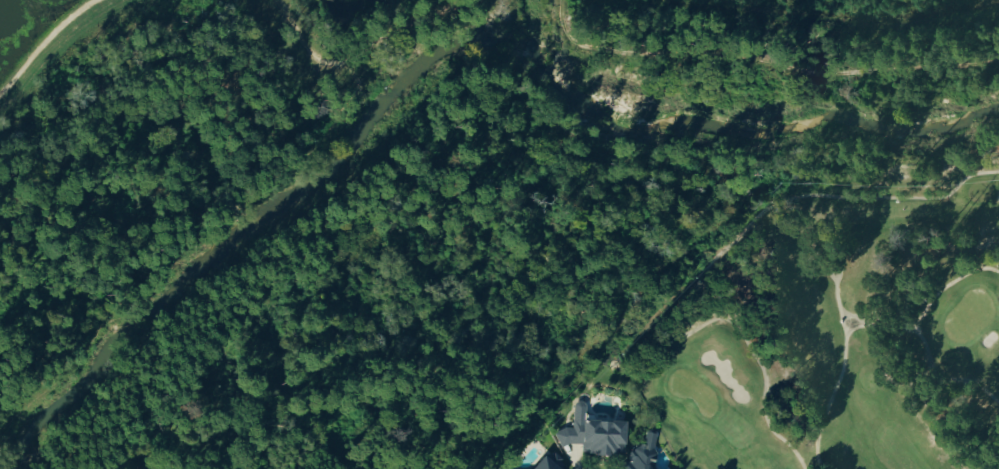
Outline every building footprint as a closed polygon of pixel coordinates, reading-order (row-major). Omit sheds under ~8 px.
[(623,421),(572,419),(571,431),(557,431),(557,446),(581,446),(580,455),(622,457),(623,421)] [(622,468),(654,468),(652,466),(655,457),(651,450),(655,439),(653,434),(646,432),(641,448),(630,444),(622,468)]
